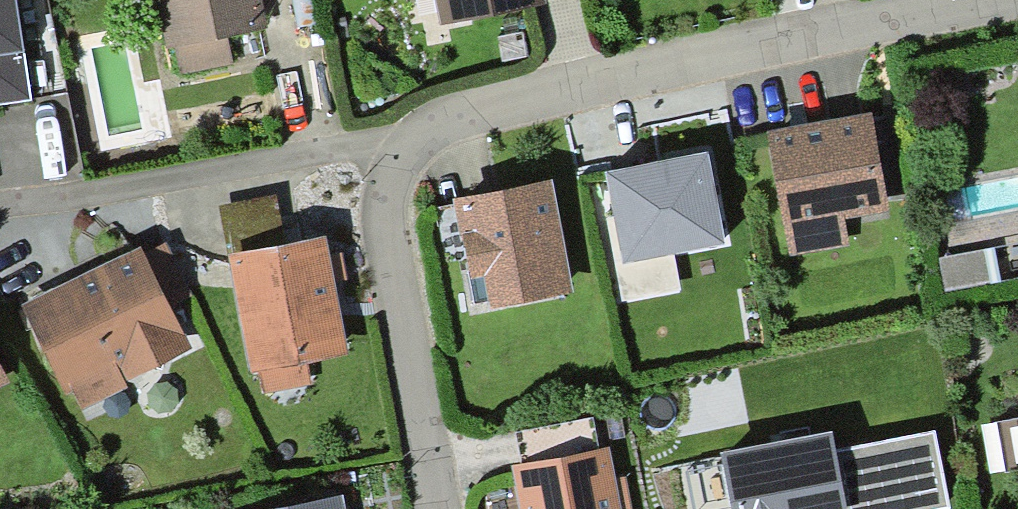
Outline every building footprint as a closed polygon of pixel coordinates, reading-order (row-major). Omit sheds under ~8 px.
[(25,89),(12,0),(0,0),(0,93),(25,89)] [(171,48),(255,31),(248,0),(161,0),(171,48)] [(417,18),(445,12),(446,13),(512,0),(414,0),(417,18)] [(874,128),(776,146),(797,260),(845,252),(840,222),(890,213),(874,128)] [(721,238),(704,154),(609,172),(626,257),(721,238)] [(487,270),(494,304),(560,291),(541,189),(459,205),(472,273),(487,270)] [(316,247),(233,263),(252,367),(336,351),(316,247)] [(177,280),(161,248),(31,313),(66,385),(121,358),(128,371),(140,365),(158,371),(164,354),(176,348),(149,294),(177,280)] [(977,256),(940,263),(945,292),(983,285),(977,256)] [(938,435),(841,453),(839,441),(724,462),(732,508),(952,508),(938,435)] [(598,459),(518,474),(525,508),(626,508),(620,482),(603,485),(598,459)] [(337,499),(284,508),(339,508),(337,499)]
